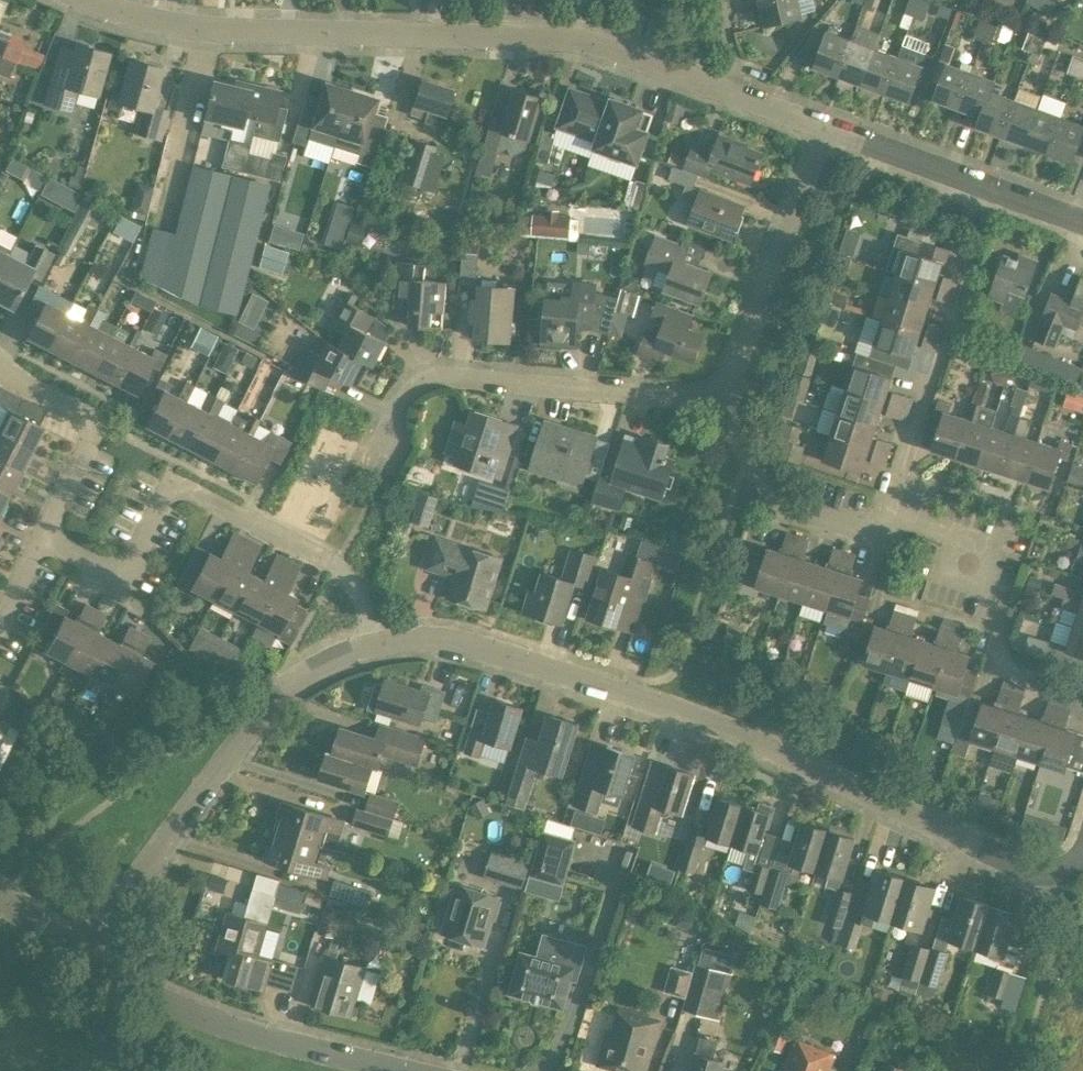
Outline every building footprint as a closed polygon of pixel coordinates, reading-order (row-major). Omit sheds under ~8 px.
[(798,0),(767,0),(759,2),(765,26),(802,17),(798,0)] [(914,15),(920,0),(911,0),(906,13),(914,15)] [(927,0),(920,0),(914,15),(924,19),(930,1),(927,0)] [(1058,5),(1048,0),(1029,0),(1027,3),(1052,17),(1058,5)] [(952,9),(941,5),(937,14),(949,18),(952,9)] [(974,38),(982,41),(988,23),(980,20),(974,38)] [(1000,21),(998,27),(994,39),(1008,45),(1015,27),(1000,21)] [(998,27),(988,23),(982,41),(992,44),(994,39),(998,27)] [(851,41),(837,78),(861,86),(875,49),(880,34),(857,26),(851,41)] [(2,56),(11,33),(0,29),(0,56),(2,56)] [(814,69),(837,78),(851,41),(827,32),(814,69)] [(1023,50),(1032,53),(1038,35),(1030,32),(1023,50)] [(1047,39),(1038,35),(1032,53),(1040,56),(1047,39)] [(77,91),(97,97),(109,53),(75,43),(69,67),(56,64),(44,104),(71,111),(77,91)] [(903,46),(899,58),(885,95),(909,104),(918,77),(925,80),(933,57),(903,46)] [(21,47),(16,61),(39,70),(44,56),(21,47)] [(885,95),(899,58),(875,49),(861,86),(885,95)] [(1068,73),(1076,76),(1082,59),(1075,56),(1068,73)] [(14,62),(0,57),(0,74),(8,77),(14,62)] [(122,109),(132,112),(134,105),(141,107),(135,130),(159,137),(165,114),(154,111),(157,99),(154,98),(162,68),(130,59),(119,101),(124,102),(122,109)] [(963,61),(960,68),(946,63),(939,61),(932,82),(939,85),(933,101),(956,109),(972,66),(973,65),(963,61)] [(956,109),(980,118),(982,119),(992,92),(995,81),(984,77),(986,71),(972,66),(956,109)] [(423,124),(440,129),(444,116),(445,117),(453,91),(420,80),(412,107),(427,111),(423,124)] [(222,167),(233,169),(253,84),(251,84),(250,89),(213,81),(204,117),(232,124),(222,167)] [(281,91),(253,84),(233,169),(279,180),(285,155),(273,152),(271,158),(249,153),(254,135),(279,141),(287,109),(277,107),(281,91)] [(311,127),(336,135),(350,92),(325,84),(320,99),(318,104),(304,100),(291,142),(305,147),(311,127)] [(593,150),(594,150),(612,100),(611,100),(610,104),(570,90),(557,128),(596,142),(593,150)] [(375,100),(350,92),(336,135),(361,143),(355,163),(370,168),(386,118),(371,113),(375,100)] [(502,135),(529,142),(541,100),(514,92),(502,135)] [(1000,137),(1014,100),(992,92),(982,119),(980,118),(976,128),(1000,137)] [(688,102),(673,98),(667,121),(679,124),(681,116),(684,117),(688,102)] [(643,111),(612,100),(594,150),(637,165),(648,133),(647,133),(653,116),(642,112),(643,111)] [(1014,100),(1000,137),(1024,146),(1037,109),(1014,100)] [(1037,109),(1024,146),(1048,154),(1061,118),(1037,109)] [(34,113),(27,111),(24,121),(31,123),(34,113)] [(1061,118),(1048,154),(1072,163),(1082,133),(1082,126),(1061,118)] [(536,160),(549,163),(556,134),(543,131),(536,160)] [(733,142),(719,137),(713,152),(693,145),(684,170),(708,179),(711,169),(751,185),(762,156),(732,144),(733,142)] [(401,183),(422,189),(435,147),(413,141),(401,183)] [(477,172),(491,177),(501,145),(486,141),(477,172)] [(27,165),(12,158),(5,170),(20,177),(27,165)] [(87,166),(79,163),(75,172),(83,175),(87,166)] [(231,175),(192,166),(175,235),(153,229),(140,278),(163,288),(160,295),(186,308),(188,301),(237,315),(270,186),(231,175)] [(731,241),(743,208),(693,189),(698,177),(673,167),(668,180),(686,187),(682,198),(698,205),(690,225),(731,241)] [(82,178),(71,174),(68,182),(79,187),(82,178)] [(59,182),(49,177),(42,191),(51,196),(59,182)] [(629,210),(641,214),(649,184),(637,181),(629,210)] [(135,198),(132,210),(146,214),(149,202),(135,198)] [(59,251),(69,256),(96,206),(85,201),(59,251)] [(533,215),(531,238),(570,240),(571,218),(560,217),(560,211),(546,210),(545,216),(533,215)] [(133,242),(140,225),(120,215),(113,231),(133,242)] [(366,227),(353,223),(348,237),(361,242),(366,227)] [(271,224),(267,240),(296,249),(301,234),(271,224)] [(908,240),(921,244),(926,230),(912,226),(908,240)] [(340,248),(345,233),(329,228),(324,243),(340,248)] [(886,272),(897,275),(955,294),(958,284),(939,278),(943,266),(945,267),(949,254),(908,240),(898,237),(886,272)] [(704,250),(683,242),(681,247),(657,238),(647,266),(671,275),(664,292),(700,306),(711,275),(697,269),(704,250)] [(578,243),(577,253),(589,254),(590,244),(578,243)] [(841,243),(838,252),(851,256),(854,247),(841,243)] [(8,255),(0,271),(0,301),(13,308),(31,274),(42,279),(55,253),(36,244),(25,264),(8,255)] [(289,252),(266,244),(258,267),(282,275),(289,252)] [(461,284),(476,286),(479,255),(463,254),(461,284)] [(852,259),(840,255),(835,272),(846,275),(852,259)] [(1024,297),(1037,265),(1019,257),(1016,264),(1004,259),(989,299),(1003,304),(1000,313),(1021,322),(1029,299),(1024,297)] [(442,331),(446,285),(425,283),(426,266),(398,263),(395,298),(411,299),(408,327),(442,331)] [(955,294),(897,275),(889,299),(928,312),(932,300),(951,306),(955,294)] [(1082,316),(1082,281),(1081,280),(1072,304),(1051,297),(1034,342),(1055,351),(1064,328),(1076,333),(1082,316)] [(27,338),(49,349),(68,312),(55,306),(60,296),(39,285),(28,306),(40,312),(27,338)] [(541,346),(575,349),(578,316),(591,317),(594,294),(595,287),(574,285),(573,299),(563,298),(562,303),(545,302),(541,346)] [(616,309),(637,314),(642,293),(621,287),(616,309)] [(476,340),(509,343),(513,290),(481,288),(480,302),(473,302),(471,324),(477,324),(476,340)] [(144,296),(136,291),(130,301),(139,306),(144,296)] [(251,292),(237,319),(252,327),(266,299),(251,292)] [(829,292),(826,302),(842,307),(845,297),(829,292)] [(928,312),(889,299),(882,322),(940,341),(943,331),(924,324),(928,312)] [(327,329),(344,338),(338,349),(338,350),(364,362),(363,364),(372,369),(384,345),(367,337),(376,317),(342,300),(327,329)] [(694,364),(704,337),(688,331),(694,316),(658,302),(651,319),(664,324),(660,335),(647,330),(639,354),(651,358),(655,349),(694,364)] [(68,312),(49,349),(71,360),(97,308),(89,304),(81,319),(68,312)] [(97,308),(71,360),(92,371),(111,335),(98,328),(106,313),(97,308)] [(165,317),(153,311),(143,331),(154,337),(165,317)] [(936,354),(940,341),(882,322),(873,347),(913,360),(917,348),(936,354)] [(111,335),(92,371),(115,383),(133,346),(141,331),(133,326),(125,342),(111,335)] [(200,326),(191,345),(209,353),(217,334),(200,326)] [(621,329),(607,326),(605,334),(619,338),(621,329)] [(796,372),(809,376),(819,342),(806,338),(796,372)] [(227,371),(238,347),(224,342),(214,366),(227,371)] [(1078,388),(1082,376),(1082,368),(1020,343),(1013,362),(1078,388)] [(329,344),(322,358),(303,348),(290,374),(314,387),(319,390),(327,375),(351,388),(363,364),(364,362),(338,350),(338,349),(329,344)] [(151,356),(133,346),(115,383),(138,394),(152,365),(160,370),(167,355),(155,349),(151,356)] [(853,369),(845,392),(903,411),(907,400),(888,394),(892,382),(853,369)] [(145,426),(168,438),(187,400),(169,391),(173,385),(160,378),(153,393),(161,397),(145,426)] [(195,385),(187,400),(168,438),(190,449),(217,396),(195,385)] [(903,411),(845,392),(838,415),(877,428),(881,416),(899,422),(903,411)] [(217,396),(190,449),(212,460),(231,423),(218,416),(226,401),(217,396)] [(781,416),(794,419),(799,400),(787,396),(781,416)] [(0,425),(0,433),(34,450),(45,428),(15,412),(19,405),(5,397),(0,407),(0,410),(6,413),(0,425)] [(968,422),(955,461),(979,469),(992,430),(991,429),(997,411),(975,403),(969,422),(968,422)] [(942,422),(932,453),(955,461),(968,422),(950,416),(953,409),(940,404),(935,420),(942,422)] [(231,423),(212,460),(234,471),(253,434),(261,419),(252,414),(244,430),(231,423)] [(456,424),(446,455),(459,460),(457,465),(500,479),(516,429),(473,415),(469,428),(456,424)] [(877,428),(838,415),(830,438),(888,457),(891,446),(873,440),(877,428)] [(992,430),(979,469),(1002,476),(1021,420),(1012,417),(1006,434),(992,430)] [(1025,440),(1030,423),(1021,420),(1002,476),(1026,484),(1038,445),(1025,440)] [(773,456),(785,459),(794,426),(782,423),(773,456)] [(581,486),(595,440),(545,425),(531,471),(581,486)] [(270,457),(282,463),(293,442),(272,431),(266,441),(253,434),(234,471),(257,483),(270,457)] [(22,472),(34,450),(0,433),(0,461),(22,472)] [(638,445),(626,441),(612,483),(599,478),(592,502),(619,511),(625,489),(662,500),(674,462),(664,459),(668,446),(641,438),(638,445)] [(884,470),(888,457),(830,438),(822,463),(862,476),(866,464),(884,470)] [(1061,443),(1058,451),(1038,445),(1026,484),(1050,492),(1060,461),(1069,463),(1074,447),(1061,443)] [(11,494),(22,472),(0,461),(0,488),(11,494)] [(1074,465),(1068,482),(1082,487),(1082,468),(1074,465)] [(487,509),(502,512),(509,490),(495,486),(487,509)] [(11,494),(0,488),(0,515),(11,494)] [(427,492),(420,489),(412,516),(419,518),(427,492)] [(755,590),(779,598),(798,541),(787,537),(781,555),(768,551),(766,559),(753,555),(745,579),(758,583),(755,590)] [(1079,552),(1082,543),(1069,539),(1066,548),(1072,550),(1079,552)] [(190,589),(213,600),(241,546),(230,540),(221,558),(209,552),(190,589)] [(631,632),(652,565),(655,566),(661,548),(640,541),(634,559),(629,557),(623,577),(604,570),(588,619),(631,632)] [(798,541),(779,598),(803,606),(816,567),(803,563),(809,544),(798,541)] [(448,599),(486,611),(502,561),(437,542),(428,572),(454,580),(448,599)] [(241,546),(213,600),(234,611),(254,575),(242,569),(252,551),(241,546)] [(525,612),(561,623),(573,586),(589,590),(600,557),(571,548),(561,579),(544,574),(538,593),(532,591),(525,612)] [(816,567),(803,606),(826,614),(845,555),(834,552),(828,571),(816,567)] [(857,559),(845,555),(826,614),(827,614),(821,629),(841,636),(846,634),(851,619),(862,623),(870,599),(858,595),(863,582),(851,578),(857,559)] [(254,575),(234,611),(257,623),(285,568),(274,563),(265,580),(254,575)] [(295,574),(285,568),(257,623),(279,634),(298,597),(286,591),(295,574)] [(1042,581),(1030,577),(1027,586),(1039,590),(1042,581)] [(1038,590),(1027,587),(1024,596),(1035,600),(1038,590)] [(1068,590),(1065,599),(1082,605),(1082,595),(1068,590)] [(1078,613),(1074,628),(1082,631),(1082,605),(1065,599),(1062,608),(1078,613)] [(58,672),(62,674),(95,608),(85,603),(76,621),(65,615),(68,609),(56,603),(41,630),(54,636),(46,652),(64,661),(58,672)] [(898,605),(896,610),(907,613),(908,608),(898,605)] [(68,676),(73,666),(90,674),(109,637),(98,632),(107,614),(95,608),(62,674),(68,676)] [(908,608),(907,613),(917,616),(919,611),(908,608)] [(863,667),(887,675),(905,616),(895,613),(889,632),(876,627),(863,667)] [(907,694),(910,682),(923,643),(911,639),(917,620),(905,616),(887,675),(883,686),(907,694)] [(954,628),(956,623),(944,619),(943,624),(954,628)] [(956,623),(954,628),(965,631),(966,626),(956,623)] [(109,637),(90,674),(112,686),(140,631),(129,626),(120,643),(109,637)] [(208,661),(220,638),(199,626),(187,650),(208,661)] [(923,643),(910,682),(934,690),(953,631),(942,627),(936,647),(923,643)] [(1067,647),(1031,636),(1030,638),(1032,642),(1028,645),(1025,653),(1069,667),(1073,654),(1082,657),(1082,631),(1074,628),(1067,647)] [(150,637),(140,631),(112,686),(134,697),(153,660),(141,654),(150,637)] [(964,635),(953,631),(934,690),(958,698),(960,692),(972,696),(978,673),(968,669),(971,658),(958,654),(964,635)] [(220,638),(208,661),(230,673),(235,663),(242,649),(220,638)] [(446,692),(423,685),(421,691),(386,680),(375,713),(419,727),(422,719),(436,723),(446,692)] [(1005,682),(1003,687),(1013,690),(1015,685),(1005,682)] [(1015,685),(1013,690),(1024,694),(1025,688),(1015,685)] [(971,700),(954,753),(967,757),(971,743),(994,751),(1013,690),(1003,687),(996,708),(971,700)] [(1013,690),(994,751),(1018,759),(1031,719),(1018,715),(1025,694),(1024,694),(1013,690)] [(334,699),(333,696),(326,694),(323,703),(332,706),(334,699)] [(1052,697),(1050,702),(1062,706),(1063,701),(1052,697)] [(521,709),(496,700),(486,730),(474,726),(466,751),(479,755),(484,740),(508,748),(521,709)] [(1031,719),(1018,759),(1042,766),(1062,706),(1050,702),(1049,702),(1042,723),(1031,719)] [(1042,766),(1065,774),(1067,769),(1082,774),(1082,736),(1066,730),(1073,709),(1071,709),(1062,706),(1042,766)] [(537,778),(544,780),(547,770),(561,775),(578,723),(549,714),(532,765),(519,761),(510,788),(506,805),(527,811),(537,778)] [(6,754),(19,729),(7,722),(0,719),(0,751),(6,754)] [(385,742),(340,728),(332,755),(372,767),(372,769),(376,770),(385,744),(421,755),(425,740),(389,729),(385,742)] [(878,732),(871,744),(886,753),(890,741),(893,733),(888,730),(885,736),(878,732)] [(113,737),(107,747),(116,752),(121,742),(113,737)] [(623,795),(635,756),(607,747),(593,742),(582,781),(574,804),(596,811),(603,788),(623,795)] [(372,769),(372,767),(332,755),(326,753),(318,780),(364,794),(372,769)] [(682,814),(694,774),(667,766),(653,761),(633,825),(656,833),(664,808),(682,814)] [(504,790),(497,792),(498,800),(506,799),(504,790)] [(367,809),(395,817),(399,802),(371,794),(367,809)] [(980,794),(975,808),(995,817),(1001,801),(980,794)] [(706,836),(731,844),(744,804),(719,796),(706,836)] [(483,801),(471,808),(477,819),(489,812),(483,801)] [(283,803),(274,831),(319,845),(336,850),(345,821),(283,803)] [(757,808),(744,804),(731,844),(749,849),(743,868),(755,872),(758,864),(754,863),(765,827),(767,828),(774,808),(759,803),(757,808)] [(388,835),(393,820),(357,809),(352,824),(388,835)] [(576,811),(571,825),(587,829),(591,815),(576,811)] [(1039,820),(1024,815),(1020,829),(1035,833),(1039,820)] [(790,863),(815,871),(828,830),(803,823),(790,863)] [(1049,823),(1044,836),(1059,841),(1063,827),(1049,823)] [(828,830),(815,871),(830,875),(826,887),(838,891),(828,924),(842,928),(853,893),(839,889),(842,879),(840,878),(852,838),(828,830)] [(314,862),(319,845),(274,831),(266,860),(327,878),(331,867),(314,862)] [(563,885),(575,841),(543,832),(531,876),(563,885)] [(689,843),(681,869),(694,873),(702,846),(689,843)] [(531,862),(517,857),(508,885),(522,890),(531,862)] [(750,891),(762,895),(770,868),(758,864),(755,872),(750,891)] [(761,905),(779,910),(789,874),(771,868),(761,905)] [(871,926),(875,915),(893,920),(906,879),(876,869),(865,903),(853,900),(847,918),(848,918),(840,942),(856,947),(863,923),(871,926)] [(212,874),(208,886),(222,890),(225,879),(212,874)] [(244,916),(227,911),(216,949),(234,955),(234,957),(240,959),(241,956),(245,953),(257,957),(258,954),(280,881),(257,874),(244,916)] [(917,945),(935,888),(906,879),(893,920),(909,926),(904,942),(913,945),(904,974),(920,979),(929,949),(917,945)] [(367,906),(371,892),(336,881),(331,895),(367,906)] [(307,893),(280,885),(276,897),(304,905),(307,893)] [(498,898),(458,886),(443,932),(483,945),(491,919),(496,920),(501,902),(497,901),(498,898)] [(321,908),(324,897),(309,892),(305,903),(321,908)] [(949,940),(976,948),(990,905),(962,896),(949,940)] [(1017,913),(990,905),(976,948),(1003,956),(1017,913)] [(327,907),(319,933),(335,938),(342,911),(327,907)] [(521,953),(510,993),(563,1008),(571,979),(577,981),(586,946),(559,938),(552,962),(521,953)] [(698,965),(732,974),(737,956),(703,947),(698,965)] [(936,987),(947,954),(932,950),(922,982),(936,987)] [(298,966),(258,954),(257,957),(245,953),(241,956),(240,959),(234,957),(227,980),(263,991),(265,984),(290,992),(298,966)] [(312,1005),(350,1016),(364,968),(327,957),(312,1005)] [(683,1011),(720,1021),(733,975),(732,974),(698,965),(696,964),(683,1011)] [(665,993),(686,999),(693,973),(672,968),(665,993)] [(784,1054),(804,1007),(801,1005),(805,996),(811,998),(812,994),(815,995),(817,991),(833,999),(837,990),(802,971),(768,1046),(784,1054)] [(1003,1000),(1011,976),(997,971),(989,995),(1003,1000)] [(659,1021),(619,1009),(611,1034),(606,1033),(597,1064),(620,1070),(622,1070),(625,1070),(644,1070),(659,1021)] [(725,1062),(711,1057),(716,1042),(701,1037),(696,1052),(694,1052),(688,1070),(722,1070),(725,1062)] [(835,1054),(795,1038),(782,1070),(828,1070),(835,1054)] [(906,1070),(883,1062),(880,1070),(906,1070)]
